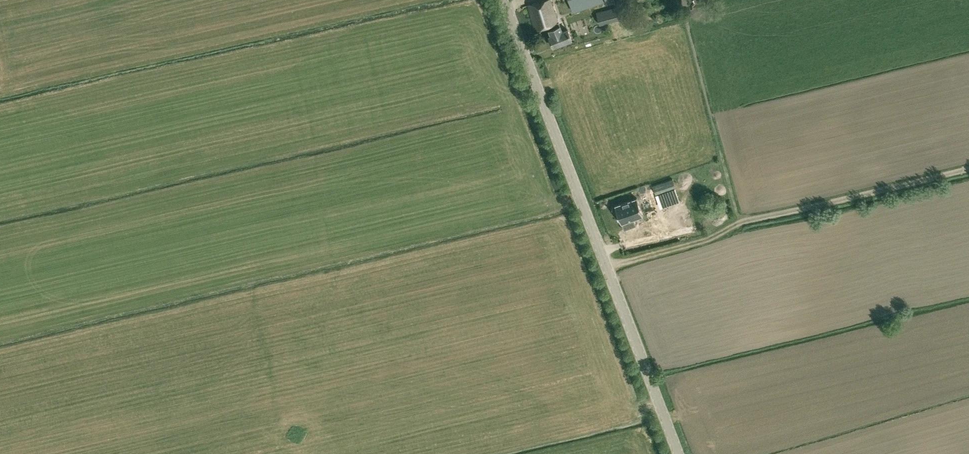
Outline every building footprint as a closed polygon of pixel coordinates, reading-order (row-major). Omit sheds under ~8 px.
[(552,0),(539,0),(527,3),(534,29),(558,22),(552,0)] [(573,11),(604,0),(570,0),(573,11)] [(596,11),(599,25),(621,19),(617,6),(596,11)] [(552,34),(550,35),(554,46),(572,39),(568,28),(562,31),(560,24),(550,28),(552,34)] [(671,176),(637,185),(640,196),(674,188),(671,176)] [(624,229),(636,225),(636,224),(634,218),(643,215),(637,197),(636,197),(637,198),(616,205),(615,205),(621,223),(622,223),(624,229)] [(648,216),(655,214),(651,202),(644,205),(648,216)] [(698,210),(641,230),(647,246),(703,226),(698,210)]
